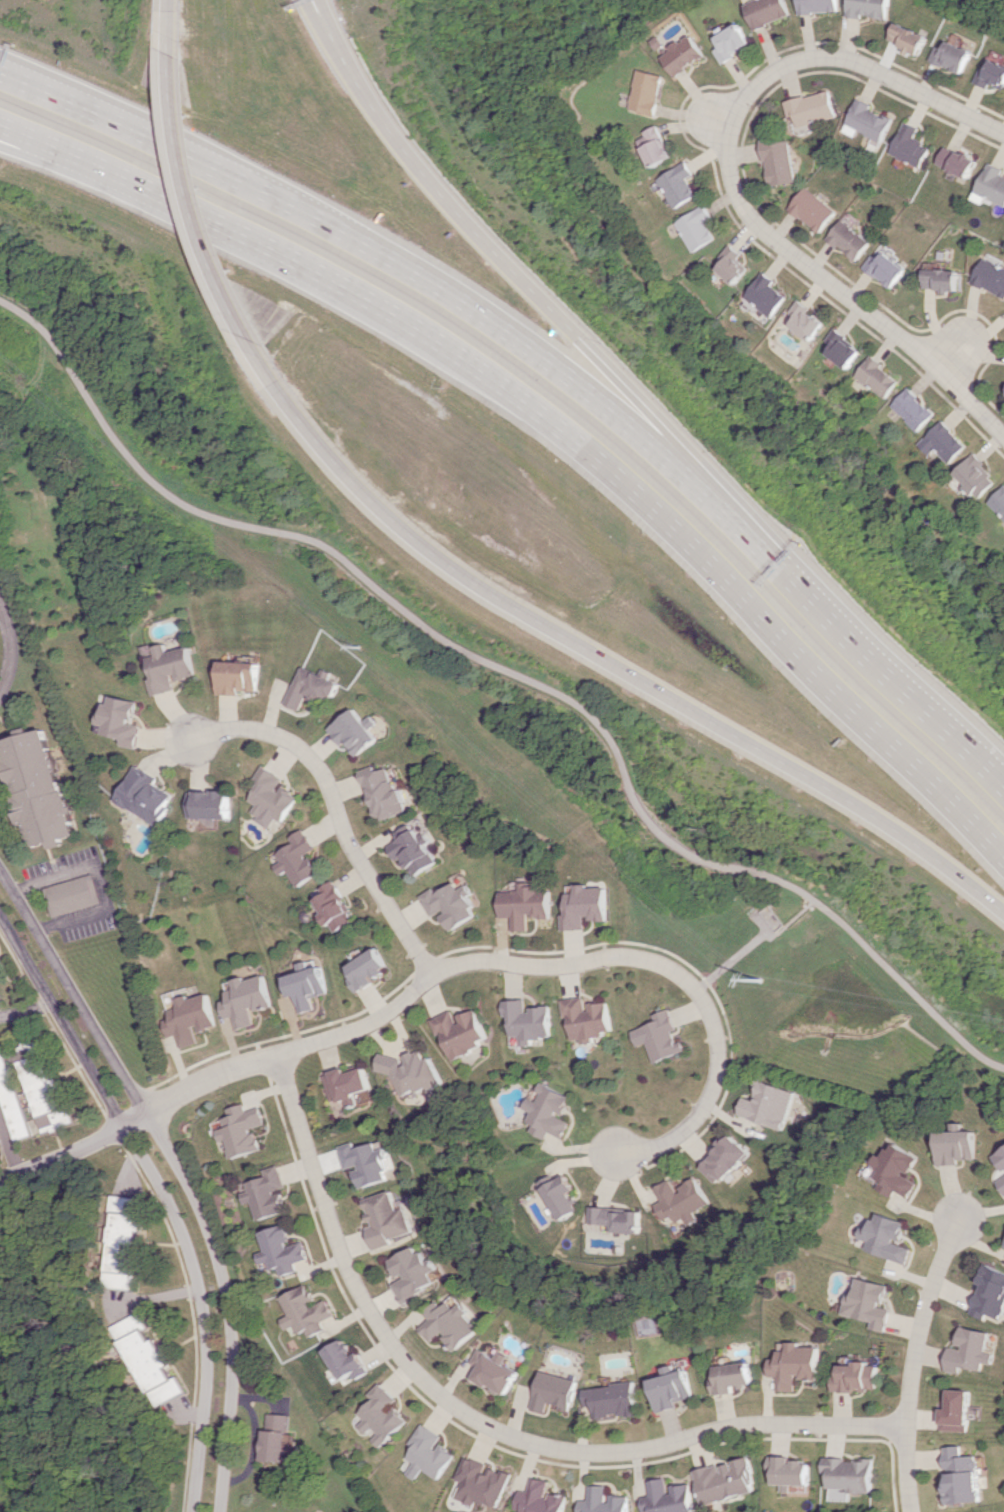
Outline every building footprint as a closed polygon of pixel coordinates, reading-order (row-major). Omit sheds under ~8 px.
[(753,30),(792,17),(786,0),(753,0),(745,3),(753,30)] [(840,0),(799,0),(800,14),(840,12),(840,0)] [(848,17),(865,18),(865,16),(889,19),(891,0),(850,0),(848,17)] [(752,45),(740,23),(715,37),(720,47),(714,50),(721,62),(752,45)] [(889,42),(921,54),(928,35),(896,23),(889,42)] [(705,56),(690,35),(679,42),(659,55),(674,77),(705,56)] [(930,60),(962,75),(972,52),(948,41),(944,49),(937,46),(930,60)] [(1003,85),(1003,65),(986,57),(975,83),(988,88),(990,84),(1002,89),(1003,85)] [(662,75),(635,69),(626,110),(653,116),(662,75)] [(786,102),(790,117),(797,115),(801,128),(840,117),(833,90),(786,102)] [(848,125),(875,137),(872,143),(882,148),(895,118),(872,108),(874,105),(859,98),(848,125)] [(920,128),(906,121),(891,154),(923,168),(933,147),(915,139),(920,128)] [(671,157),(656,127),(633,137),(648,168),(671,157)] [(763,141),(771,187),(799,182),(791,137),(763,141)] [(937,164),(968,179),(977,160),(946,146),(937,164)] [(686,178),(691,175),(684,162),(655,178),(672,209),(696,196),(686,178)] [(1000,175),(1002,169),(987,163),(973,196),(1003,209),(1003,177),(1000,175)] [(821,234),(839,212),(808,186),(790,209),(821,234)] [(714,239),(705,221),(711,218),(704,205),(673,221),(689,252),(714,239)] [(828,238),(859,261),(873,242),(843,219),(828,238)] [(736,259),(740,255),(730,245),(711,266),(732,285),(747,269),(736,259)] [(893,290),(909,270),(887,252),(880,260),(874,255),(865,267),(893,290)] [(982,259),(972,284),(1003,296),(1003,267),(982,259)] [(924,290),(958,291),(958,270),(925,269),(924,290)] [(786,296),(771,285),(775,280),(762,271),(743,298),(771,318),(786,296)] [(826,320),(796,301),(789,313),(795,317),(788,327),(812,342),(826,320)] [(831,345),(824,354),(846,370),(862,348),(833,328),(824,341),(831,345)] [(899,379),(868,357),(854,377),(886,399),(899,379)] [(890,406),(917,432),(934,414),(907,388),(890,406)] [(967,446),(941,420),(917,444),(928,455),(934,449),(949,464),(967,446)] [(953,473),(978,499),(998,480),(973,454),(953,473)] [(988,503),(1003,517),(1003,486),(988,503)] [(190,647),(170,652),(168,644),(156,647),(158,656),(149,658),(154,678),(150,679),(154,696),(178,690),(176,681),(197,676),(190,647)] [(241,695),(241,690),(258,691),(259,662),(220,661),(219,695),(241,695)] [(340,683),(301,666),(285,704),(300,710),(307,694),(331,705),(340,683)] [(139,702),(111,696),(110,704),(102,703),(96,733),(123,738),(121,746),(138,749),(142,724),(135,723),(139,702)] [(327,729),(341,746),(345,742),(356,757),(378,739),(354,708),(327,729)] [(75,836),(49,729),(2,741),(28,848),(75,836)] [(115,801),(159,826),(169,807),(167,806),(174,794),(155,784),(159,778),(135,765),(115,801)] [(282,822),(297,795),(280,785),(283,778),(261,765),(253,779),(259,782),(248,801),(254,805),(248,815),(269,827),(275,817),(282,822)] [(364,776),(375,821),(407,813),(401,789),(394,791),(389,769),(364,776)] [(229,792),(188,791),(188,818),(228,819),(229,792)] [(415,876),(437,863),(412,822),(395,833),(399,840),(388,846),(402,869),(409,866),(415,876)] [(313,849),(302,829),(288,837),(292,844),(274,853),(279,862),(272,866),(277,875),(285,871),(294,887),(317,874),(305,853),(313,849)] [(46,886),(52,915),(101,905),(95,876),(46,886)] [(308,893),(325,925),(328,923),(333,931),(354,920),(333,880),(308,893)] [(421,895),(432,917),(440,913),(450,931),(475,918),(470,909),(475,907),(469,896),(473,894),(467,884),(459,889),(455,883),(437,893),(434,888),(421,895)] [(607,887),(587,888),(587,884),(575,884),(575,893),(566,893),(566,915),(561,915),(562,930),(587,930),(587,921),(608,921),(607,887)] [(551,917),(551,886),(520,886),(520,891),(500,891),(500,917),(513,917),(513,931),(529,931),(529,917),(551,917)] [(347,979),(355,993),(390,972),(376,948),(346,966),(352,976),(347,979)] [(328,993),(320,965),(315,967),(312,960),(295,965),(298,973),(283,977),(289,998),(295,996),(300,1014),(315,1010),(311,998),(328,993)] [(272,1007),(262,975),(243,980),(242,977),(230,980),(233,989),(224,991),(226,999),(219,1001),(225,1019),(233,1017),(237,1030),(255,1024),(251,1013),(272,1007)] [(181,1048),(199,1044),(196,1033),(216,1027),(207,993),(188,999),(187,995),(174,999),(177,1008),(168,1010),(171,1018),(164,1020),(169,1037),(177,1035),(181,1048)] [(562,1000),(565,1018),(570,1017),(573,1040),(583,1039),(584,1045),(596,1043),(595,1038),(607,1036),(606,1032),(614,1031),(609,1002),(588,1005),(587,996),(562,1000)] [(552,1006),(529,1007),(528,999),(503,1001),(504,1017),(511,1016),(512,1037),(521,1036),(521,1046),(533,1046),(533,1038),(553,1037),(552,1006)] [(431,1019),(438,1036),(444,1034),(453,1058),(491,1043),(477,1009),(457,1017),(454,1010),(431,1019)] [(687,1052),(684,1041),(678,1043),(674,1031),(679,1029),(671,1009),(654,1015),(657,1022),(632,1030),(638,1047),(648,1043),(655,1063),(687,1052)] [(394,1074),(406,1097),(417,1091),(424,1093),(446,1082),(434,1059),(427,1057),(423,1049),(404,1058),(381,1054),(378,1071),(394,1074)] [(18,1141),(34,1136),(5,1053),(0,1055),(0,1090),(18,1141)] [(75,1125),(59,1073),(48,1077),(41,1055),(22,1062),(45,1134),(75,1125)] [(373,1089),(367,1067),(347,1073),(346,1068),(325,1074),(333,1103),(347,1099),(349,1108),(361,1105),(357,1094),(373,1089)] [(797,1092),(763,1080),(755,1100),(746,1097),(740,1115),(783,1130),(797,1092)] [(565,1139),(572,1120),(564,1117),(573,1096),(543,1084),(536,1100),(529,1097),(525,1109),(532,1112),(528,1121),(535,1124),(532,1132),(548,1139),(550,1133),(565,1139)] [(259,1151),(253,1128),(265,1125),(260,1108),(246,1111),(244,1104),(226,1109),(228,1117),(221,1119),(224,1128),(216,1130),(218,1141),(226,1140),(230,1158),(259,1151)] [(938,1132),(940,1166),(960,1165),(960,1160),(978,1159),(977,1131),(966,1131),(965,1123),(953,1124),(954,1131),(938,1132)] [(751,1152),(732,1134),(725,1142),(725,1141),(699,1168),(718,1186),(751,1152)] [(360,1188),(389,1180),(386,1171),(396,1168),(389,1148),(380,1150),(378,1143),(358,1148),(356,1142),(340,1146),(347,1171),(355,1169),(360,1188)] [(908,1199),(918,1183),(907,1177),(919,1157),(895,1143),(890,1150),(884,1146),(873,1165),(879,1168),(874,1177),(881,1181),(876,1189),(891,1198),(895,1191),(908,1199)] [(1003,1169),(1003,1150),(995,1155),(1003,1169)] [(879,1181),(872,1177),(877,1168),(870,1164),(862,1178),(876,1186),(879,1181)] [(284,1213),(279,1191),(285,1190),(279,1165),(262,1169),(264,1177),(245,1182),(247,1192),(240,1193),(243,1204),(250,1203),(254,1220),(284,1213)] [(580,1210),(570,1193),(576,1190),(568,1174),(555,1181),(553,1175),(539,1182),(560,1221),(580,1210)] [(710,1203),(696,1178),(677,1188),(672,1179),(655,1188),(662,1201),(655,1204),(664,1221),(672,1217),(675,1223),(684,1218),(687,1224),(696,1219),(693,1212),(710,1203)] [(374,1250),(393,1244),(391,1239),(414,1232),(407,1209),(399,1211),(393,1191),(363,1200),(371,1226),(367,1227),(374,1250)] [(137,1289),(141,1230),(144,1231),(146,1198),(115,1197),(109,1287),(137,1289)] [(589,1224),(609,1225),(609,1232),(639,1233),(640,1209),(590,1207),(589,1224)] [(904,1264),(909,1247),(897,1243),(904,1222),(873,1212),(867,1230),(859,1227),(856,1238),(866,1241),(863,1251),(904,1264)] [(257,1232),(262,1252),(257,1253),(262,1274),(278,1270),(280,1277),(297,1272),(294,1263),(308,1259),(303,1241),(290,1244),(285,1224),(257,1232)] [(402,1302),(436,1286),(430,1273),(436,1270),(426,1250),(418,1254),(415,1247),(389,1260),(399,1280),(392,1283),(402,1302)] [(985,1264),(977,1283),(980,1284),(968,1313),(982,1319),(985,1313),(1000,1320),(1003,1311),(1003,1272),(985,1264)] [(887,1285),(854,1278),(850,1296),(843,1295),(839,1315),(869,1322),(867,1328),(883,1332),(889,1308),(882,1306),(887,1285)] [(279,1297),(287,1316),(279,1319),(284,1330),(294,1326),(297,1334),(305,1330),(308,1337),(324,1330),(320,1322),(333,1316),(325,1300),(315,1305),(306,1285),(279,1297)] [(430,1342),(441,1333),(454,1350),(481,1329),(452,1293),(425,1314),(429,1320),(419,1328),(430,1342)] [(187,1393),(179,1376),(173,1379),(168,1368),(171,1367),(157,1339),(152,1341),(146,1330),(149,1328),(142,1313),(118,1325),(158,1407),(187,1393)] [(988,1332),(958,1327),(955,1347),(947,1346),(943,1370),(958,1373),(959,1367),(980,1371),(982,1362),(991,1364),(993,1353),(984,1351),(988,1332)] [(323,1350),(338,1380),(351,1373),(354,1379),(368,1372),(358,1353),(352,1356),(344,1339),(323,1350)] [(794,1391),(794,1378),(816,1379),(817,1347),(797,1347),(797,1342),(785,1342),(785,1351),(776,1351),(776,1358),(768,1358),(768,1377),(775,1377),(775,1391),(794,1391)] [(519,1373),(504,1364),(507,1358),(481,1344),(471,1363),(479,1367),(472,1380),(498,1394),(499,1391),(507,1395),(519,1373)] [(714,1366),(716,1378),(710,1378),(712,1395),(734,1393),(733,1387),(751,1385),(749,1362),(714,1366)] [(875,1365),(867,1365),(867,1363),(837,1363),(837,1376),(830,1376),(830,1391),(875,1391),(875,1365)] [(657,1413),(678,1407),(676,1402),(693,1397),(686,1369),(675,1372),(673,1365),(661,1368),(663,1376),(648,1380),(657,1413)] [(578,1380),(541,1371),(531,1409),(546,1413),(548,1404),(571,1410),(578,1380)] [(406,1422),(391,1405),(396,1401),(379,1383),(367,1394),(372,1399),(357,1414),(363,1420),(357,1426),(364,1434),(371,1428),(377,1434),(371,1440),(378,1448),(406,1422)] [(584,1387),(586,1407),(596,1406),(597,1418),(638,1416),(635,1383),(584,1387)] [(939,1431),(967,1432),(969,1390),(947,1390),(946,1409),(939,1409),(939,1431)] [(289,1415),(268,1414),(268,1430),(264,1430),(263,1461),(286,1462),(287,1450),(292,1450),(293,1434),(288,1434),(289,1415)] [(440,1480),(454,1454),(436,1444),(441,1436),(420,1424),(402,1457),(412,1462),(406,1474),(416,1480),(421,1470),(440,1480)] [(981,1502),(977,1455),(962,1457),(961,1446),(943,1447),(945,1467),(951,1466),(952,1474),(945,1474),(948,1505),(981,1502)] [(514,1473),(465,1457),(457,1480),(463,1482),(458,1499),(478,1506),(480,1501),(502,1508),(514,1473)] [(697,1470),(706,1505),(759,1492),(750,1458),(697,1470)] [(768,1474),(775,1474),(775,1484),(810,1485),(810,1459),(769,1458),(768,1474)] [(873,1459),(823,1458),(822,1473),(829,1474),(829,1501),(849,1501),(849,1492),(872,1493),(873,1459)] [(550,1492),(552,1481),(534,1478),(532,1491),(523,1490),(519,1511),(569,1511),(571,1496),(550,1492)] [(693,1483),(671,1487),(670,1478),(651,1481),(653,1496),(646,1497),(649,1511),(698,1511),(693,1483)] [(611,1496),(611,1485),(592,1486),(592,1500),(584,1500),(584,1511),(633,1511),(632,1496),(611,1496)]
